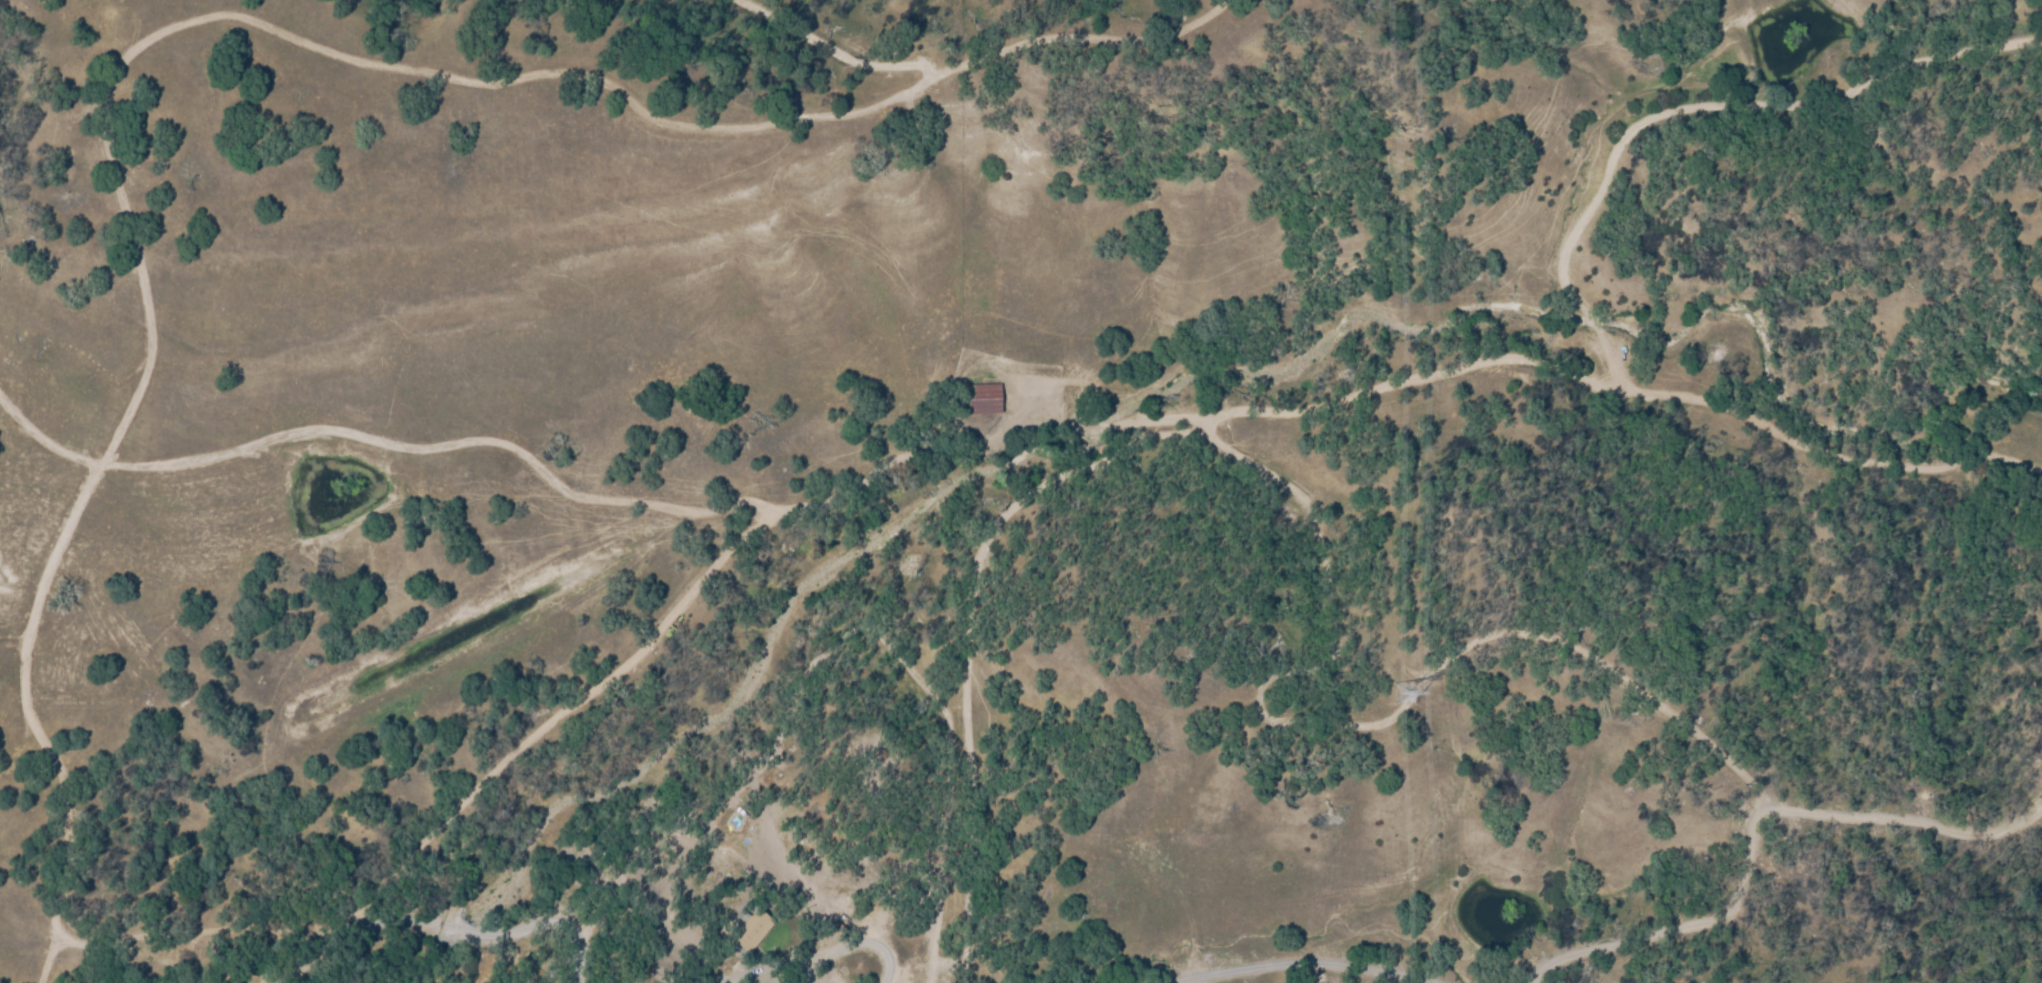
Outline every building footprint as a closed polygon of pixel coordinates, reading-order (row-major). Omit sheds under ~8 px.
[(969,416),(968,384),(1000,384),(1000,414),(969,416)] [(748,955),(730,941),(757,908),(775,922),(748,955)]
